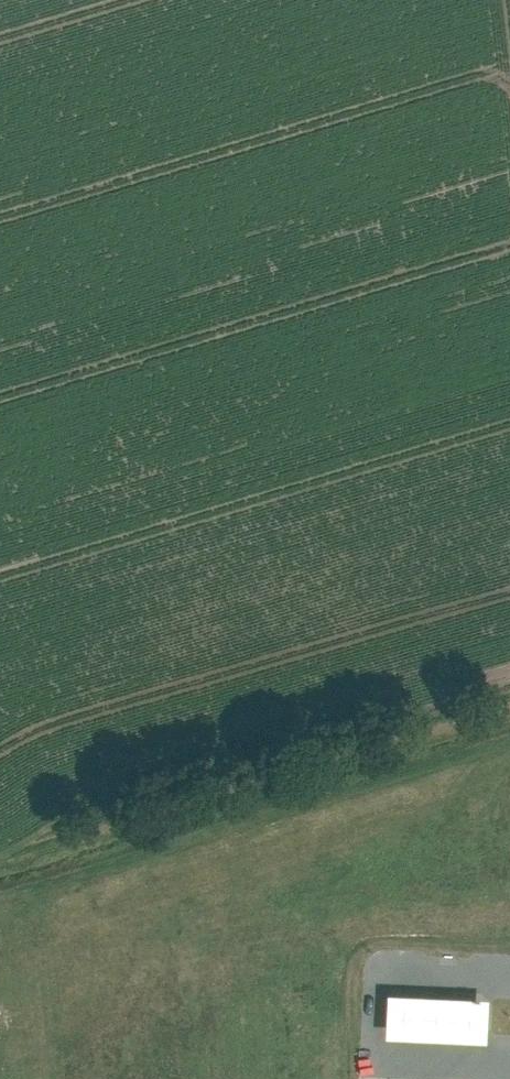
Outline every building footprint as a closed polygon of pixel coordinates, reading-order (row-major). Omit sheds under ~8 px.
[(438,994),(387,991),(386,1035),(437,1038),(487,1041),(489,996),(438,994)]
